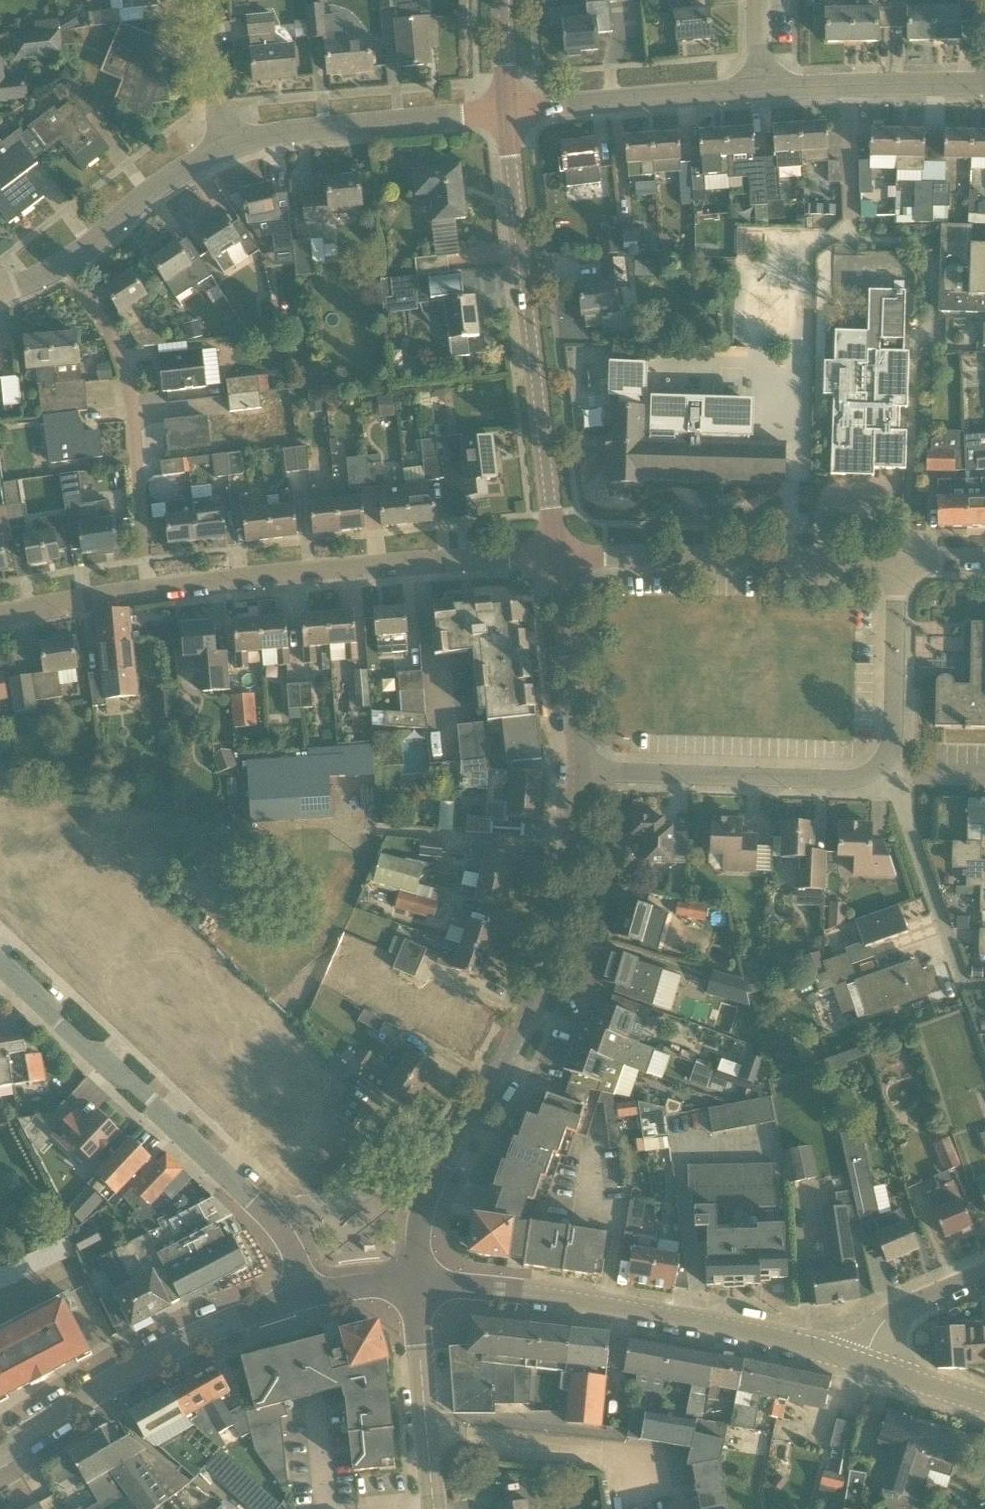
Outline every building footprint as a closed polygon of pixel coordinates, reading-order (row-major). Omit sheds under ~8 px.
[(111,11),(90,13),(91,26),(120,23),(119,11),(158,6),(157,0),(110,0),(111,11)] [(396,22),(400,68),(430,65),(428,36),(436,35),(434,18),(412,20),(410,0),(380,0),(381,9),(395,8),(396,22)] [(609,0),(586,0),(586,5),(594,4),(596,20),(563,23),(566,53),(567,53),(568,57),(580,56),(580,51),(598,50),(596,34),(612,32),(610,4),(609,0)] [(707,0),(671,0),(669,2),(669,10),(675,13),(677,43),(711,40),(707,0)] [(851,11),(852,43),(878,42),(877,11),(879,11),(878,1),(892,0),(852,0),(852,11),(851,11)] [(934,9),(933,9),(934,41),(960,41),(959,0),(934,0),(934,9)] [(308,40),(325,38),(328,74),(372,70),(369,38),(349,40),(346,14),(325,16),(324,4),(305,5),(308,40)] [(826,11),(826,6),(813,6),(814,30),(826,30),(826,43),(852,43),(851,11),(826,11)] [(934,41),(933,9),(908,10),(909,41),(934,41)] [(59,23),(60,31),(68,31),(79,24),(74,15),(59,23)] [(274,15),(268,16),(248,18),(254,81),(258,81),(261,85),(270,84),(272,80),(296,77),(293,46),(275,48),(273,35),(275,35),(274,15)] [(35,22),(36,34),(60,31),(59,23),(59,20),(35,22)] [(100,74),(123,83),(113,106),(146,119),(152,104),(168,102),(166,77),(156,73),(162,57),(151,52),(157,39),(121,24),(100,74)] [(36,34),(36,35),(14,37),(16,62),(57,58),(57,57),(62,56),(60,31),(36,34)] [(6,102),(5,100),(25,98),(24,81),(3,83),(0,52),(0,102),(6,102)] [(21,129),(21,130),(27,143),(38,158),(60,140),(82,168),(107,149),(83,118),(95,108),(72,79),(51,90),(61,103),(65,99),(69,104),(58,112),(55,108),(28,128),(29,130),(24,134),(21,129)] [(737,130),(725,131),(729,174),(729,180),(741,179),(742,179),(748,178),(750,208),(767,207),(766,202),(764,158),(753,159),(753,155),(754,155),(752,129),(750,129),(750,124),(736,125),(737,130)] [(801,164),(827,163),(828,163),(828,144),(826,124),(799,126),(801,164)] [(774,153),(775,153),(776,157),(774,158),(764,158),(766,202),(778,201),(777,169),(801,168),(802,168),(801,164),(799,126),(772,127),(774,153)] [(38,158),(27,143),(21,130),(0,145),(0,190),(7,199),(0,204),(0,212),(9,224),(44,197),(26,174),(38,165),(34,160),(38,158)] [(704,176),(729,174),(725,131),(698,133),(700,159),(701,159),(701,163),(703,163),(704,176)] [(897,158),(897,131),(870,131),(870,157),(897,158)] [(933,222),(934,163),(924,162),(924,132),(897,131),(897,158),(896,172),(921,172),(921,183),(915,183),(915,209),(915,222),(933,222)] [(944,132),(944,160),(971,160),(972,133),(944,132)] [(972,133),(971,160),(984,161),(984,133),(972,133)] [(653,162),(680,160),(679,134),(652,136),(653,162)] [(642,176),(648,176),(654,175),(654,174),(653,162),(652,136),(625,138),(626,158),(626,164),(628,164),(641,163),(642,176)] [(600,184),(599,168),(595,140),(562,144),(564,159),(558,160),(560,173),(565,173),(567,188),(600,184)] [(859,194),(872,193),(871,161),(858,162),(859,194)] [(701,163),(691,164),(693,191),(705,190),(704,176),(703,163),(701,163)] [(841,163),(827,163),(828,182),(841,182),(841,163)] [(934,163),(933,222),(941,223),(947,223),(948,208),(950,208),(950,195),(946,195),(946,184),(947,163),(944,163),(934,163)] [(691,164),(679,165),(681,203),(693,203),(693,191),(691,164)] [(434,223),(454,220),(466,219),(459,167),(413,173),(416,199),(431,197),(434,223)] [(330,209),(362,206),(359,177),(326,180),(328,197),(303,200),(305,222),(331,219),(330,209)] [(655,182),(635,183),(636,196),(656,195),(655,182)] [(291,215),(279,216),(272,186),(241,193),(248,224),(271,219),(273,250),(293,248),(293,243),(291,215)] [(595,217),(595,199),(580,199),(579,187),(572,187),(573,218),(595,217)] [(896,222),(896,223),(915,223),(915,222),(915,209),(903,209),(902,216),(900,216),(901,188),(897,188),(896,222)] [(870,202),(861,202),(861,217),(877,217),(877,216),(877,208),(870,202)] [(806,216),(835,217),(835,206),(810,205),(810,207),(806,207),(806,216)] [(984,222),(984,214),(971,214),(970,222),(984,222)] [(240,221),(231,227),(223,215),(196,232),(214,261),(215,260),(224,274),(259,251),(240,221)] [(942,290),(940,290),(939,292),(938,309),(939,311),(941,312),(984,313),(984,245),(972,245),(972,226),(941,225),(940,262),(943,262),(942,290)] [(641,242),(640,231),(622,232),(623,243),(641,242)] [(642,236),(643,252),(657,251),(656,235),(642,236)] [(618,237),(598,238),(599,256),(619,255),(618,237)] [(293,243),(293,248),(295,276),(314,275),(311,242),(293,243)] [(200,258),(190,264),(177,244),(152,260),(176,298),(190,289),(212,275),(200,258)] [(449,274),(449,273),(447,256),(415,259),(417,278),(429,276),(449,274)] [(604,282),(598,283),(579,285),(582,316),(584,316),(586,328),(603,326),(601,314),(618,312),(616,290),(627,289),(623,259),(601,262),(602,263),(604,282)] [(636,262),(636,276),(655,276),(655,262),(636,262)] [(422,313),(428,321),(440,327),(448,327),(451,358),(452,358),(470,356),(467,338),(479,336),(474,297),(459,299),(459,297),(464,296),(461,271),(449,273),(449,274),(429,276),(431,289),(416,291),(418,306),(421,305),(422,313)] [(127,328),(140,320),(130,306),(146,296),(132,273),(105,290),(119,312),(118,313),(127,328)] [(393,298),(391,279),(379,280),(381,299),(393,298)] [(824,362),(823,395),(833,395),(831,475),(873,476),(874,469),(905,470),(906,432),(899,432),(900,408),(907,408),(908,352),(904,352),(906,291),(881,291),(880,303),(868,303),(868,332),(835,331),(834,362),(824,362)] [(273,316),(271,303),(261,304),(262,317),(273,316)] [(277,332),(299,330),(298,314),(275,316),(277,332)] [(198,321),(184,325),(188,341),(202,337),(198,321)] [(146,331),(140,332),(141,347),(158,345),(166,345),(164,330),(156,330),(146,331)] [(38,370),(42,416),(78,412),(87,411),(86,395),(57,399),(50,335),(47,335),(48,333),(36,334),(36,338),(25,339),(28,371),(38,370)] [(57,399),(86,395),(85,381),(78,382),(77,365),(78,365),(77,334),(50,335),(57,399)] [(207,387),(203,350),(158,355),(162,392),(207,387)] [(97,365),(98,381),(112,380),(111,364),(97,365)] [(641,484),(642,479),(783,483),(785,445),(748,444),(750,404),(644,401),(645,367),(612,366),(612,396),(619,397),(618,410),(611,409),(610,437),(607,437),(607,452),(610,452),(609,483),(641,484)] [(259,392),(257,377),(227,381),(229,395),(259,392)] [(2,379),(5,407),(21,405),(18,378),(2,379)] [(326,401),(324,382),(307,384),(308,402),(326,401)] [(430,390),(431,398),(446,397),(450,390),(450,384),(430,386),(430,390)] [(259,392),(229,395),(231,412),(261,408),(259,392)] [(379,410),(395,408),(394,395),(378,396),(379,410)] [(201,398),(203,415),(229,414),(228,397),(201,398)] [(310,413),(322,412),(321,402),(309,404),(310,413)] [(42,416),(46,446),(48,464),(103,457),(100,435),(85,436),(84,424),(80,425),(78,412),(42,416)] [(206,417),(186,420),(166,422),(169,451),(210,446),(206,417)] [(964,452),(965,471),(978,470),(984,470),(984,434),(964,436),(964,440),(964,452)] [(448,498),(476,495),(486,493),(484,479),(496,477),(491,438),(461,441),(461,436),(448,438),(451,465),(445,465),(448,498)] [(338,453),(336,438),(330,439),(332,454),(338,453)] [(405,483),(404,483),(409,524),(436,521),(432,494),(431,494),(429,481),(440,480),(438,458),(436,439),(420,441),(422,459),(423,467),(425,481),(405,483)] [(931,440),(931,451),(927,451),(926,471),(946,471),(955,472),(965,471),(964,452),(964,440),(931,440)] [(307,447),(296,448),(298,472),(310,471),(307,447)] [(284,449),(285,460),(287,473),(298,472),(296,448),(284,449)] [(227,454),(229,476),(243,475),(241,452),(227,454)] [(216,478),(229,476),(227,454),(213,456),(214,462),(214,464),(216,478)] [(409,524),(404,483),(384,485),(381,456),(366,458),(369,488),(380,487),(382,500),(380,500),(383,527),(409,524)] [(346,460),(349,482),(351,499),(335,501),(339,532),(365,529),(361,489),(369,488),(366,458),(346,460)] [(185,473),(184,459),(161,462),(162,476),(185,473)] [(79,525),(84,555),(117,550),(113,521),(112,521),(109,501),(83,505),(78,472),(60,475),(67,527),(79,525)] [(967,497),(966,497),(967,527),(984,526),(984,479),(966,479),(967,497)] [(967,527),(966,497),(951,497),(951,480),(937,481),(939,528),(967,527)] [(195,497),(213,494),(212,485),(193,488),(195,497)] [(339,532),(335,501),(320,502),(318,485),(308,487),(313,535),(339,532)] [(297,537),(292,488),(281,490),(283,507),(268,508),(272,540),(297,537)] [(272,540),(268,508),(252,510),(250,493),(240,495),(246,543),(272,540)] [(225,538),(222,511),(221,511),(219,496),(206,498),(207,499),(192,501),(197,541),(225,538)] [(197,541),(192,501),(179,502),(166,503),(167,517),(166,518),(169,544),(197,541)] [(21,503),(7,506),(11,529),(25,526),(21,503)] [(8,569),(2,541),(13,539),(11,529),(7,506),(0,507),(0,570),(8,569)] [(59,559),(54,533),(50,515),(37,518),(40,536),(25,539),(29,565),(59,559)] [(486,712),(488,723),(535,718),(523,604),(491,608),(490,599),(463,602),(463,601),(433,604),(437,636),(433,637),(435,656),(473,652),(479,712),(486,712)] [(95,612),(98,642),(132,638),(129,608),(95,612)] [(408,652),(407,634),(405,608),(375,611),(378,654),(408,652)] [(354,612),(328,614),(330,646),(330,649),(347,647),(348,661),(357,660),(354,612)] [(330,646),(328,614),(302,616),(305,665),(316,664),(314,647),(330,646)] [(263,668),(289,666),(286,618),(260,620),(262,654),(263,668)] [(262,654),(260,620),(234,622),(237,670),(248,669),(247,655),(262,654)] [(182,626),(185,660),(198,659),(202,693),(230,690),(226,651),(215,652),(213,623),(182,626)] [(936,684),(935,727),(965,728),(965,730),(969,730),(970,728),(984,728),(984,623),(971,623),(970,685),(954,685),(946,675),(936,684)] [(160,627),(160,640),(173,639),(173,627),(160,627)] [(105,700),(139,697),(132,638),(98,642),(102,674),(89,675),(93,707),(105,706),(105,700)] [(46,673),(30,676),(9,680),(15,714),(38,710),(37,702),(62,698),(58,672),(77,669),(72,640),(41,644),(46,673)] [(371,708),(368,671),(354,672),(357,709),(371,708)] [(398,673),(401,713),(426,715),(422,671),(398,673)] [(299,685),(301,709),(313,708),(311,684),(299,685)] [(287,686),(289,710),(301,709),(299,685),(287,686)] [(155,719),(175,718),(174,692),(154,693),(155,719)] [(232,696),(234,728),(257,726),(254,694),(232,696)] [(426,715),(401,713),(386,712),(385,726),(427,729),(426,715)] [(459,788),(487,790),(489,770),(511,772),(511,771),(533,773),(533,772),(532,762),(541,760),(536,718),(535,718),(488,723),(457,726),(461,763),(459,788)] [(32,736),(17,738),(20,757),(35,755),(32,736)] [(237,766),(230,751),(220,749),(213,757),(220,773),(237,766)] [(332,818),(329,777),(347,776),(346,755),(247,761),(251,824),(332,818)] [(430,764),(431,773),(446,771),(446,763),(430,764)] [(487,790),(492,791),(491,818),(491,821),(508,823),(509,818),(540,820),(544,773),(533,772),(533,773),(511,771),(511,772),(489,770),(487,790)] [(12,780),(13,780),(11,771),(0,773),(0,780),(2,788),(17,790),(12,780)] [(967,799),(967,822),(981,823),(981,843),(982,844),(984,844),(984,799),(967,799)] [(442,800),(441,829),(455,830),(455,800),(442,800)] [(467,816),(466,832),(490,834),(490,833),(491,821),(491,818),(485,818),(467,816)] [(687,864),(687,853),(688,833),(672,832),(673,827),(664,827),(664,818),(632,817),(632,835),(645,836),(644,863),(687,864)] [(724,871),(755,872),(756,836),(740,835),(741,821),(713,820),(712,834),(704,833),(703,852),(712,852),(712,854),(725,855),(724,871)] [(782,822),(781,858),(797,859),(796,890),(825,891),(826,852),(813,851),(814,823),(782,822)] [(840,824),(839,857),(855,857),(854,876),(896,877),(884,844),(871,843),(872,825),(840,824)] [(422,840),(420,856),(420,857),(441,859),(443,842),(422,840)] [(980,887),(984,887),(984,864),(982,864),(982,844),(981,843),(952,842),(952,865),(966,866),(966,887),(980,887)] [(511,882),(517,857),(471,846),(468,857),(484,861),(481,875),(511,882)] [(423,866),(405,861),(381,855),(374,882),(401,890),(416,894),(418,885),(423,867),(423,866)] [(437,866),(436,873),(456,877),(458,871),(437,866)] [(461,886),(459,897),(505,908),(511,882),(481,875),(477,890),(461,886)] [(956,887),(956,895),(977,896),(977,887),(966,887),(956,887)] [(438,901),(401,890),(396,909),(434,919),(438,901)] [(614,935),(641,943),(642,941),(657,945),(660,935),(645,930),(651,909),(624,901),(614,935)] [(673,915),(673,916),(688,919),(690,904),(671,901),(668,914),(673,915)] [(845,949),(847,955),(823,963),(826,973),(851,964),(851,965),(874,957),(870,947),(908,933),(898,906),(855,921),(863,943),(845,949)] [(845,924),(845,911),(829,911),(829,930),(845,924)] [(461,944),(491,954),(499,930),(454,914),(450,925),(466,930),(461,944)] [(956,938),(973,939),(974,917),(957,917),(956,938)] [(405,940),(399,956),(420,965),(427,949),(405,940)] [(441,953),(437,964),(482,979),(491,954),(461,944),(456,958),(441,953)] [(601,981),(615,985),(613,992),(671,1010),(681,976),(636,963),(637,961),(609,953),(601,981)] [(802,959),(807,973),(814,970),(824,967),(818,953),(802,959)] [(415,977),(420,965),(399,956),(394,968),(415,977)] [(916,962),(857,983),(834,991),(842,1014),(855,1009),(858,1019),(927,995),(916,962)] [(851,964),(826,973),(813,978),(818,993),(833,988),(856,979),(851,965),(851,964)] [(713,971),(705,994),(749,1007),(743,980),(713,971)] [(764,990),(761,973),(744,976),(747,994),(764,990)] [(457,1043),(477,993),(446,981),(426,1031),(457,1043)] [(388,1001),(419,1013),(424,999),(394,988),(388,1001)] [(639,1044),(647,1020),(636,1016),(639,1006),(613,996),(609,1007),(598,1003),(590,1026),(589,1027),(621,1038),(621,1039),(627,1040),(636,1043),(639,1044)] [(359,1021),(378,1032),(384,1023),(365,1011),(359,1021)] [(613,1061),(624,1065),(645,1073),(655,1050),(639,1044),(636,1043),(627,1040),(621,1039),(621,1038),(589,1027),(590,1026),(586,1024),(577,1048),(609,1060),(613,1061)] [(45,1080),(41,1054),(27,1057),(23,1035),(0,1039),(0,1088),(45,1080)] [(438,1066),(398,1040),(392,1049),(405,1058),(397,1071),(423,1088),(438,1066)] [(590,1090),(602,1093),(613,1096),(613,1095),(624,1065),(613,1061),(609,1060),(577,1048),(572,1046),(563,1070),(573,1073),(569,1085),(590,1090)] [(864,1047),(825,1061),(828,1075),(849,1068),(847,1063),(867,1056),(864,1047)] [(409,1110),(423,1088),(397,1071),(364,1048),(355,1062),(364,1068),(364,1067),(370,1070),(363,1080),(409,1110)] [(736,1065),(732,1077),(752,1084),(761,1060),(747,1055),(743,1067),(736,1065)] [(352,1069),(333,1057),(326,1068),(344,1080),(352,1069)] [(713,1071),(695,1065),(689,1082),(707,1088),(713,1071)] [(576,1132),(584,1107),(590,1090),(569,1085),(563,1100),(547,1094),(538,1119),(538,1120),(566,1129),(566,1130),(577,1133),(577,1132),(576,1132)] [(613,1096),(602,1093),(598,1104),(604,1102),(610,1149),(619,1148),(613,1096)] [(350,1095),(336,1115),(352,1126),(366,1106),(350,1095)] [(775,1122),(770,1097),(757,1100),(762,1125),(775,1122)] [(679,1114),(682,1104),(668,1100),(665,1108),(665,1110),(666,1116),(679,1114)] [(750,1127),(762,1125),(757,1100),(745,1102),(750,1127)] [(618,1119),(639,1116),(637,1101),(616,1104),(618,1119)] [(750,1127),(745,1102),(733,1104),(738,1129),(750,1127)] [(669,1136),(666,1116),(665,1110),(637,1103),(642,1140),(669,1136)] [(726,1131),(738,1129),(733,1104),(721,1107),(726,1131)] [(713,1134),(726,1131),(721,1107),(708,1109),(713,1134)] [(92,1162),(105,1148),(119,1133),(97,1113),(88,1122),(77,1111),(54,1134),(52,1136),(71,1155),(78,1148),(92,1162)] [(553,1152),(553,1153),(557,1154),(566,1130),(566,1129),(538,1120),(538,1119),(527,1115),(526,1117),(528,1118),(520,1140),(520,1141),(553,1152)] [(934,1144),(945,1172),(961,1166),(949,1138),(944,1125),(928,1131),(934,1144)] [(918,1249),(905,1223),(899,1210),(880,1219),(861,1132),(840,1136),(864,1242),(865,1242),(864,1239),(877,1236),(888,1262),(918,1249)] [(541,1176),(545,1177),(550,1163),(553,1153),(553,1152),(520,1141),(520,1140),(514,1138),(513,1140),(515,1141),(507,1163),(507,1164),(541,1176)] [(117,1194),(150,1159),(130,1140),(96,1175),(117,1194)] [(793,1183),(817,1178),(810,1148),(787,1153),(793,1183)] [(206,1289),(228,1277),(229,1277),(248,1267),(247,1266),(233,1238),(233,1237),(242,1232),(233,1215),(232,1216),(232,1215),(213,1198),(198,1205),(188,1211),(163,1224),(151,1205),(163,1192),(164,1192),(174,1181),(182,1172),(184,1170),(167,1154),(165,1155),(160,1161),(156,1164),(156,1165),(153,1168),(132,1191),(132,1190),(123,1199),(134,1211),(146,1235),(148,1234),(180,1300),(181,1300),(181,1301),(206,1289)] [(528,1198),(528,1199),(533,1201),(541,1176),(507,1164),(507,1163),(502,1161),(501,1164),(503,1164),(495,1187),(528,1198)] [(776,1209),(775,1164),(688,1166),(688,1191),(691,1191),(692,1209),(694,1209),(695,1228),(698,1228),(698,1244),(707,1244),(707,1262),(705,1262),(706,1286),(724,1285),(724,1283),(744,1282),(744,1285),(760,1284),(760,1277),(769,1276),(769,1278),(787,1278),(787,1257),(785,1257),(784,1227),(757,1227),(757,1233),(716,1234),(716,1210),(776,1209)] [(952,1182),(938,1188),(927,1193),(934,1212),(933,1212),(945,1238),(972,1226),(960,1201),(952,1182)] [(520,1222),(528,1199),(528,1198),(495,1187),(490,1185),(479,1217),(520,1222)] [(89,1187),(76,1200),(91,1214),(103,1201),(89,1187)] [(641,1226),(647,1202),(634,1199),(628,1223),(641,1226)] [(809,1258),(817,1306),(860,1299),(854,1264),(853,1265),(845,1207),(822,1210),(828,1255),(809,1258)] [(564,1271),(602,1277),(602,1276),(604,1261),(602,1261),(606,1235),(570,1230),(570,1228),(569,1228),(568,1236),(547,1232),(530,1230),(531,1222),(530,1222),(530,1224),(520,1222),(479,1217),(475,1216),(471,1244),(469,1253),(479,1255),(507,1259),(507,1261),(506,1265),(523,1267),(525,1267),(525,1266),(550,1269),(549,1271),(562,1273),(563,1273),(564,1271)] [(671,1222),(673,1238),(681,1237),(679,1222),(671,1222)] [(94,1225),(83,1230),(93,1248),(103,1242),(94,1225)] [(631,1262),(627,1282),(650,1286),(655,1251),(657,1239),(635,1236),(635,1234),(625,1232),(621,1260),(631,1262)] [(117,1250),(122,1261),(151,1317),(171,1307),(170,1305),(180,1300),(148,1234),(146,1235),(117,1250)] [(131,1326),(131,1327),(151,1317),(122,1261),(117,1250),(97,1260),(114,1293),(100,1300),(114,1328),(128,1321),(131,1326)] [(655,1251),(650,1286),(674,1290),(676,1279),(688,1281),(683,1255),(655,1251)] [(9,1398),(6,1392),(16,1387),(18,1390),(30,1384),(31,1387),(41,1381),(41,1382),(45,1380),(45,1379),(55,1374),(54,1371),(66,1365),(64,1362),(74,1356),(77,1362),(92,1355),(87,1345),(85,1346),(60,1298),(0,1329),(0,1403),(9,1398)] [(939,1330),(955,1329),(954,1315),(938,1316),(939,1330)] [(535,1370),(540,1327),(471,1319),(468,1346),(450,1348),(455,1413),(495,1413),(496,1404),(529,1405),(531,1369),(535,1370)] [(388,1359),(381,1332),(378,1322),(342,1332),(345,1341),(325,1347),(324,1339),(309,1342),(310,1346),(299,1349),(297,1345),(283,1349),(284,1353),(272,1356),(271,1352),(269,1352),(270,1357),(258,1360),(257,1356),(243,1359),(256,1410),(246,1412),(251,1433),(255,1451),(281,1486),(288,1485),(281,1418),(288,1416),(283,1398),(335,1384),(333,1373),(343,1371),(350,1398),(352,1397),(356,1433),(348,1434),(348,1435),(350,1435),(354,1471),(380,1468),(380,1461),(395,1459),(392,1431),(393,1430),(393,1429),(387,1430),(385,1418),(390,1417),(386,1372),(383,1372),(382,1361),(388,1359)] [(962,1325),(962,1329),(935,1331),(937,1369),(966,1370),(966,1364),(984,1363),(984,1324),(962,1325)] [(565,1374),(570,1330),(540,1327),(535,1370),(561,1373),(561,1374),(565,1374)] [(565,1374),(561,1374),(560,1390),(570,1391),(567,1424),(601,1427),(609,1334),(570,1330),(565,1374)] [(662,1394),(664,1379),(671,1344),(630,1336),(624,1372),(637,1374),(635,1389),(662,1394)] [(704,1421),(708,1398),(709,1388),(715,1352),(671,1344),(664,1379),(692,1384),(686,1418),(694,1419),(704,1421)] [(720,1388),(737,1391),(744,1357),(715,1352),(709,1388),(708,1398),(718,1400),(720,1388)] [(732,1427),(754,1430),(761,1396),(773,1398),(769,1416),(782,1419),(786,1401),(785,1401),(792,1367),(744,1357),(737,1391),(738,1391),(737,1395),(732,1427)] [(230,1392),(214,1364),(170,1390),(186,1418),(220,1449),(226,1446),(219,1434),(234,1425),(242,1438),(251,1433),(246,1412),(244,1405),(228,1414),(219,1398),(230,1392)] [(832,1376),(792,1367),(785,1401),(786,1401),(824,1410),(832,1376)] [(170,1390),(130,1412),(140,1430),(146,1440),(155,1447),(158,1445),(195,1480),(204,1470),(246,1508),(280,1508),(282,1507),(220,1450),(220,1449),(186,1418),(170,1390)] [(721,1461),(725,1442),(692,1435),(694,1419),(686,1418),(633,1408),(627,1438),(690,1450),(686,1466),(692,1468),(696,1485),(726,1490),(721,1461)] [(881,1491),(885,1503),(902,1497),(927,1423),(888,1411),(878,1441),(895,1447),(892,1458),(881,1491)] [(728,1426),(704,1421),(694,1419),(692,1435),(725,1442),(728,1426)] [(833,1474),(824,1471),(818,1495),(840,1501),(842,1491),(846,1477),(851,1453),(850,1452),(856,1424),(837,1420),(830,1448),(839,1450),(833,1474)] [(89,1435),(89,1436),(90,1437),(110,1471),(109,1471),(128,1497),(130,1499),(137,1508),(156,1508),(191,1483),(146,1452),(124,1440),(121,1441),(111,1423),(89,1435)] [(954,1465),(955,1465),(964,1435),(927,1423),(902,1497),(907,1508),(923,1508),(925,1503),(919,1501),(929,1470),(950,1477),(954,1465)] [(133,1505),(130,1499),(128,1497),(125,1499),(108,1472),(109,1471),(110,1471),(90,1437),(67,1451),(77,1468),(87,1485),(88,1485),(98,1503),(87,1508),(135,1508),(133,1505)] [(862,1498),(865,1474),(850,1471),(843,1508),(867,1508),(862,1498)] [(772,1484),(781,1491),(787,1483),(778,1476),(772,1484)] [(726,1490),(696,1485),(694,1485),(695,1493),(697,1493),(700,1508),(729,1508),(726,1490)] [(885,1503),(887,1508),(907,1508),(902,1497),(885,1503)] [(528,1500),(497,1506),(498,1508),(530,1508),(528,1500)]
